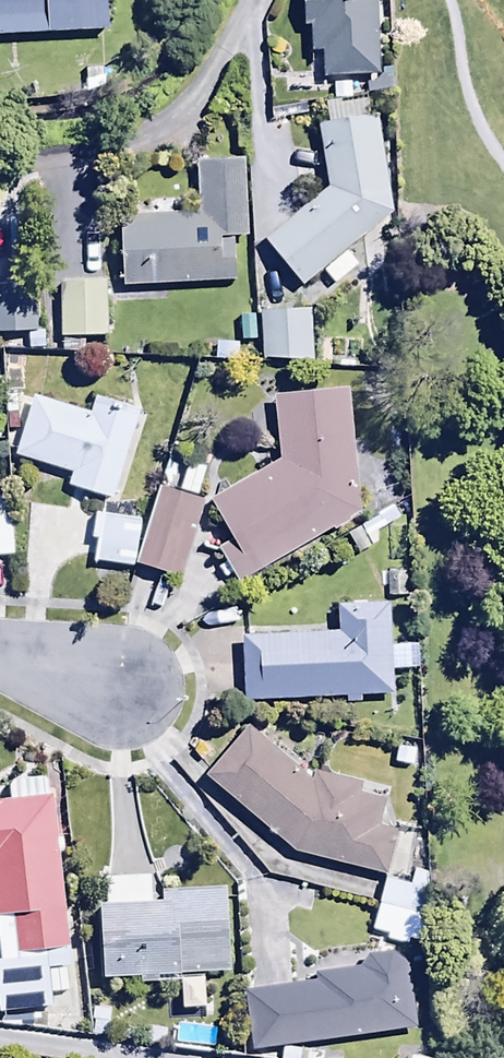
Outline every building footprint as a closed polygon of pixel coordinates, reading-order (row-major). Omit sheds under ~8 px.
[(110,36),(109,4),(128,3),(128,0),(0,0),(0,40),(110,36)] [(305,33),(311,33),(313,59),(322,58),(324,85),(370,82),(370,78),(382,77),(377,0),(303,0),(305,33)] [(330,193),(267,242),(306,291),(392,217),(379,122),(370,123),(368,103),(327,109),(330,129),(322,130),(330,193)] [(123,220),(125,289),(239,285),(237,242),(249,241),(246,164),(199,165),(201,217),(123,220)] [(38,335),(38,276),(0,277),(0,336),(38,335)] [(107,287),(63,288),(64,341),(108,340),(107,287)] [(313,315),(264,316),(266,365),(315,364),(313,315)] [(242,589),(363,517),(350,393),(277,400),(284,464),(214,506),(237,545),(222,554),(242,589)] [(37,399),(17,459),(74,477),(70,490),(114,505),(144,413),(98,399),(92,417),(37,399)] [(206,505),(163,492),(141,568),(183,581),(206,505)] [(0,500),(0,558),(15,558),(12,499),(0,500)] [(143,523),(99,517),(95,543),(100,544),(97,565),(137,571),(143,523)] [(342,638),(242,641),(247,703),(348,700),(349,707),(361,707),(361,702),(396,701),(395,672),(413,672),(413,651),(395,652),(394,607),(342,609),(342,638)] [(247,731),(208,778),(297,859),(390,880),(400,833),(384,829),(390,807),(359,800),(362,787),(323,776),(314,787),(247,731)] [(57,858),(53,781),(34,782),(33,769),(23,770),(23,777),(14,777),(13,804),(0,805),(0,1015),(51,1012),(50,996),(70,995),(63,858),(57,858)] [(413,889),(390,882),(375,933),(388,936),(387,942),(420,951),(440,878),(418,872),(413,889)] [(145,986),(184,985),(184,983),(184,979),(234,978),(232,891),(167,893),(167,908),(105,910),(107,983),(145,982),(145,986)] [(247,995),(255,1053),(418,1031),(409,968),(397,955),(371,958),(366,969),(319,976),(320,985),(247,995)] [(184,983),(184,985),(185,1012),(205,1011),(204,982),(184,983)]
